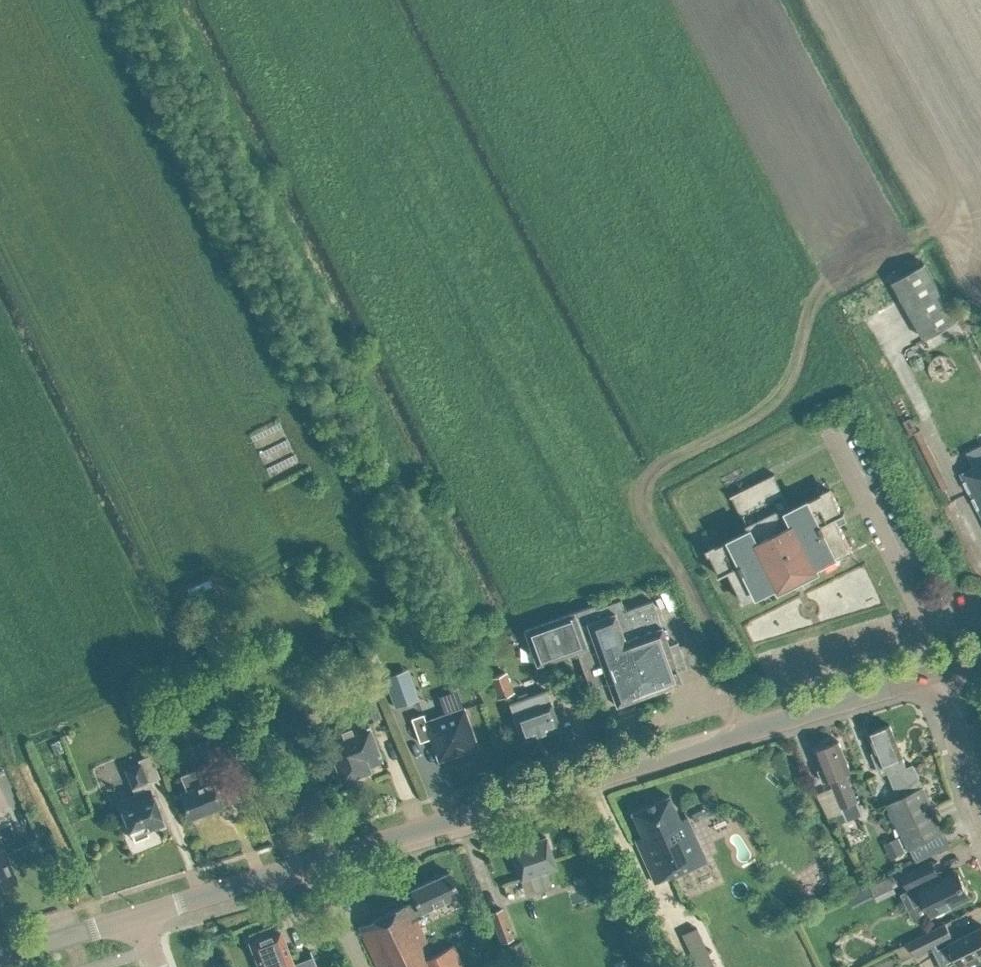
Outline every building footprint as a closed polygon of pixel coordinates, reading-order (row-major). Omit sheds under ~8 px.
[(924,339),(958,320),(926,262),(892,281),(924,339)] [(966,451),(973,465),(959,472),(980,516),(980,444),(966,451)] [(790,509),(773,475),(776,474),(775,473),(731,495),(731,496),(734,495),(751,528),(709,549),(721,572),(719,573),(720,574),(729,570),(745,601),(778,584),(781,588),(819,569),(817,564),(851,548),(836,517),(845,512),(845,511),(843,512),(831,488),(790,509)] [(624,609),(620,598),(596,607),(595,603),(523,629),(536,665),(576,651),(593,700),(611,693),(615,704),(681,681),(677,670),(686,667),(676,641),(668,644),(661,625),(651,599),(624,609)] [(497,697),(514,691),(506,671),(489,677),(497,697)] [(394,706),(418,697),(412,681),(388,690),(394,706)] [(558,725),(546,689),(523,697),(522,693),(517,695),(519,699),(508,703),(521,738),(558,725)] [(345,780),(358,776),(357,772),(368,768),(367,765),(381,760),(367,721),(381,716),(374,698),(360,703),(365,716),(325,731),(342,778),(344,777),(345,780)] [(423,713),(411,717),(420,741),(433,736),(435,741),(433,742),(439,758),(477,743),(462,706),(425,720),(423,713)] [(906,766),(890,723),(869,732),(875,749),(872,750),(881,774),(890,771),(899,796),(888,801),(904,835),(898,838),(904,850),(910,847),(917,861),(951,844),(944,831),(945,830),(913,764),(906,766)] [(206,764),(223,758),(213,735),(197,741),(206,764)] [(839,740),(815,749),(822,767),(818,768),(823,781),(830,779),(846,820),(863,814),(847,772),(851,771),(839,740)] [(134,839),(148,833),(146,829),(163,821),(147,781),(158,776),(150,754),(138,759),(139,762),(124,768),(135,794),(118,801),(134,839)] [(210,780),(204,765),(180,774),(186,789),(180,792),(189,816),(220,804),(211,780),(210,780)] [(680,822),(676,812),(668,795),(631,812),(642,836),(635,840),(653,882),(669,875),(671,878),(683,873),(707,862),(688,819),(680,822)] [(705,812),(700,800),(687,805),(693,817),(705,812)] [(552,885),(546,869),(555,866),(545,836),(510,847),(520,878),(530,875),(535,891),(552,885)] [(16,879),(2,848),(0,849),(0,886),(16,879)] [(932,860),(903,874),(909,888),(907,889),(906,890),(913,905),(923,900),(930,915),(932,914),(970,896),(958,870),(942,878),(937,880),(935,876),(939,874),(932,860)] [(452,944),(431,953),(413,913),(419,910),(420,910),(458,893),(448,871),(410,888),(415,899),(405,904),(404,903),(357,925),(376,966),(462,966),(452,944)] [(893,873),(870,884),(878,900),(897,891),(894,886),(898,884),(893,873)] [(513,937),(502,907),(489,912),(500,942),(513,937)] [(735,910),(689,929),(697,948),(743,929),(735,910)] [(915,954),(953,936),(946,922),(908,940),(915,954)] [(980,957),(980,926),(949,942),(950,942),(938,948),(947,966),(963,966),(962,966),(980,957)] [(279,931),(250,942),(260,966),(316,966),(312,956),(292,964),(279,931)] [(514,965),(529,958),(520,939),(506,946),(514,965)] [(908,940),(896,946),(902,959),(915,954),(908,940)] [(707,951),(692,958),(697,966),(714,966),(707,951)]
